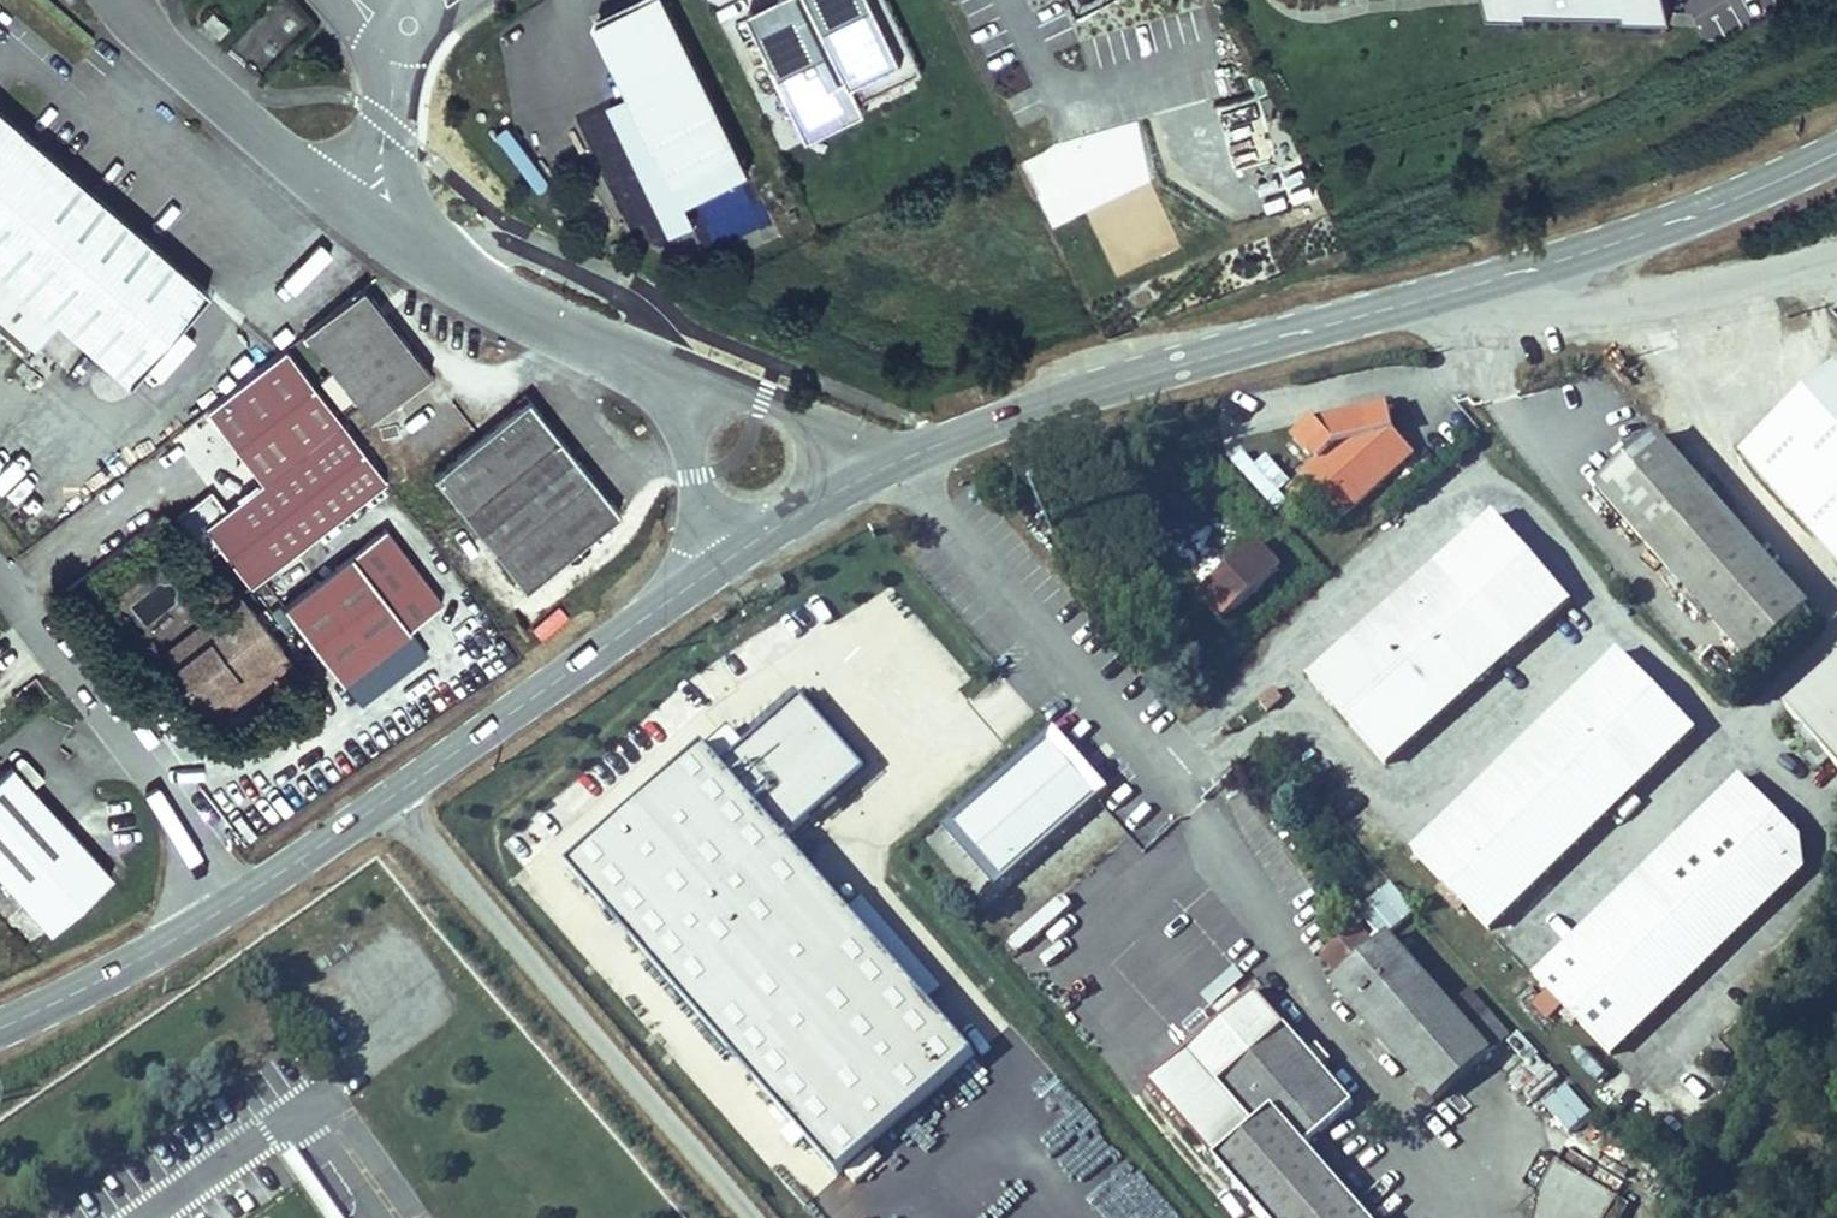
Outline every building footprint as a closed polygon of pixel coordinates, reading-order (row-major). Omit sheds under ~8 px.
[(667,0),(646,0),(600,22),(688,203),(751,172),(667,0)] [(889,0),(789,0),(754,16),(812,140),(872,112),(858,83),(915,57),(889,0)] [(1507,15),(1531,9),(1537,38),(1634,14),(1640,17),(1674,10),(1671,0),(1503,0),(1507,15)] [(202,20),(222,39),(232,28),(212,9),(202,20)] [(36,348),(59,320),(128,380),(207,290),(0,110),(0,317),(36,348)] [(430,372),(363,286),(303,333),(370,418),(430,372)] [(245,590),(387,485),(287,350),(205,411),(261,485),(225,511),(212,494),(187,512),(245,590)] [(1742,453),(1836,559),(1836,368),(1742,453)] [(529,398),(434,474),(525,587),(620,511),(529,398)] [(1318,452),(1320,460),(1306,473),(1344,516),(1415,453),(1396,432),(1391,409),(1332,422),(1328,417),(1309,434),(1313,452),(1318,452)] [(1657,439),(1600,489),(1752,661),(1809,611),(1657,439)] [(1211,491),(1155,541),(1203,596),(1207,592),(1213,599),(1212,599),(1210,603),(1211,608),(1224,623),(1282,572),(1211,491)] [(1383,767),(1568,603),(1492,518),(1307,682),(1383,767)] [(1277,521),(1269,528),(1280,541),(1288,533),(1277,521)] [(385,527),(283,604),(341,678),(409,628),(443,601),(385,527)] [(787,586),(779,575),(763,587),(771,598),(787,586)] [(1207,592),(1203,596),(1201,597),(1211,608),(1210,603),(1212,599),(1213,599),(1207,592)] [(274,637),(250,605),(245,608),(234,594),(202,618),(213,633),(174,663),(185,677),(181,682),(188,692),(197,704),(215,690),(234,675),(238,680),(270,655),(269,653),(280,644),(274,637)] [(213,633),(202,618),(163,648),(174,663),(213,633)] [(409,628),(341,678),(360,704),(428,652),(409,628)] [(270,655),(238,680),(234,675),(215,690),(197,704),(209,719),(290,657),(280,644),(269,653),(270,655)] [(1485,933),(1693,733),(1617,655),(1410,855),(1485,933)] [(1785,712),(1836,770),(1836,666),(1785,712)] [(859,769),(801,703),(725,770),(705,747),(569,868),(839,1171),(970,1055),(779,840),(859,769)] [(1048,742),(957,822),(1004,877),(1096,796),(1048,742)] [(0,776),(0,874),(51,930),(112,874),(12,765),(0,776)] [(1605,1058),(1798,873),(1795,840),(1738,781),(1531,981),(1563,1014),(1557,1019),(1567,1029),(1572,1024),(1605,1058)] [(1383,943),(1417,913),(1393,887),(1359,916),(1383,943)] [(1389,938),(1378,947),(1378,948),(1360,928),(1326,958),(1344,978),(1334,987),(1436,1101),(1490,1053),(1389,938)] [(1219,1086),(1286,1027),(1245,984),(1144,1076),(1216,1161),(1255,1126),(1219,1086)] [(1453,1007),(1494,1055),(1512,1040),(1471,991),(1453,1007)] [(1255,1126),(1216,1161),(1266,1217),(1368,1217),(1306,1146),(1354,1104),(1324,1070),(1320,1066),(1311,1074),(1302,1063),(1311,1055),(1308,1052),(1286,1027),(1219,1086),(1255,1126)] [(1317,1044),(1308,1052),(1311,1055),(1302,1063),(1311,1074),(1320,1066),(1324,1070),(1333,1062),(1317,1044)]
